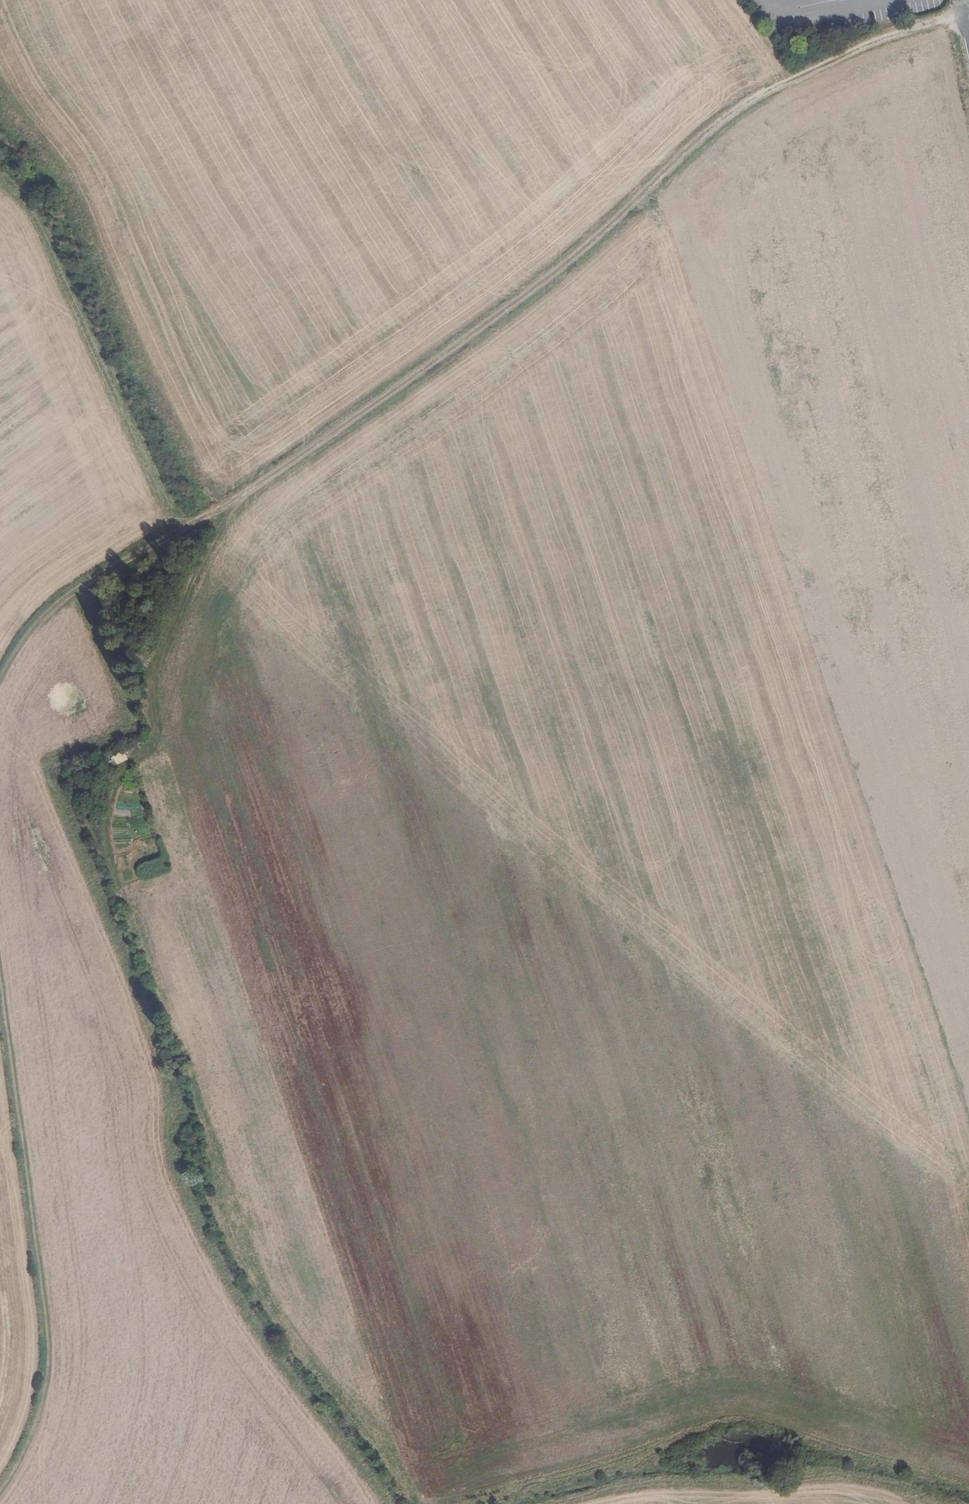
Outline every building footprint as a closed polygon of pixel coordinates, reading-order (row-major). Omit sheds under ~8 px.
[(118,764),(130,759),(125,750),(114,755),(118,764)]
